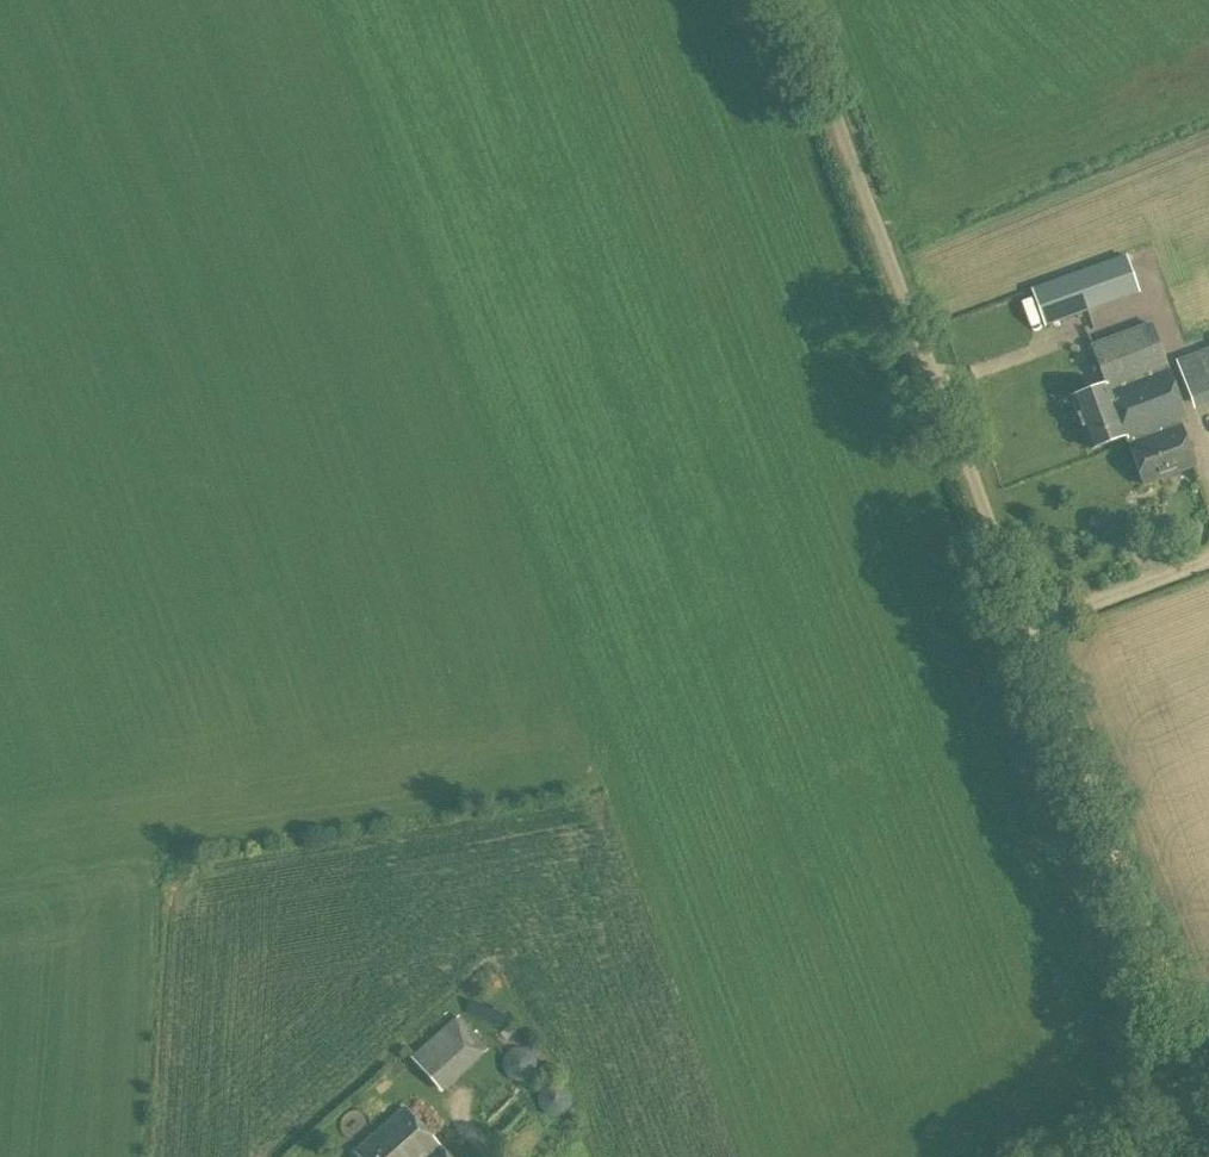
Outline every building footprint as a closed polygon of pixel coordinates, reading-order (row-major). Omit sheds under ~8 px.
[(1045,325),(1139,291),(1126,255),(1032,290),(1045,325)] [(1181,418),(1188,416),(1185,409),(1169,364),(1153,322),(1093,344),(1108,382),(1076,394),(1095,446),(1126,434),(1130,445),(1140,441),(1137,434),(1179,418),(1181,417),(1181,418)] [(1175,362),(1193,406),(1208,400),(1208,349),(1175,362)] [(1145,485),(1197,465),(1179,418),(1137,434),(1140,441),(1130,445),(1145,485)] [(441,1091),(489,1048),(459,1015),(411,1057),(441,1091)] [(504,1047),(503,1076),(532,1077),(533,1048),(504,1047)] [(404,1107),(355,1150),(361,1156),(448,1156),(404,1107)]
